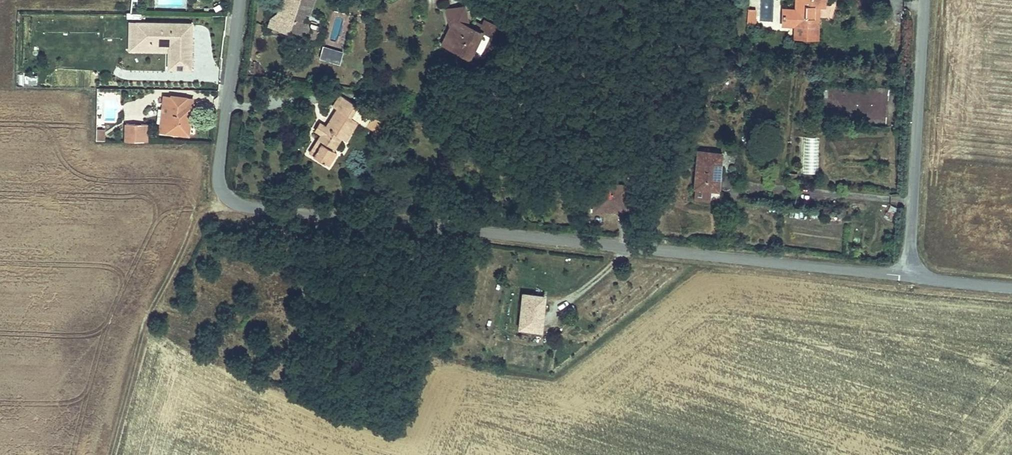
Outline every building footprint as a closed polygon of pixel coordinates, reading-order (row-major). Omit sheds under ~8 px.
[(270,28),(290,34),(298,26),(302,13),(306,14),(308,4),(295,0),(278,0),(272,20),(270,28)] [(801,24),(819,26),(820,6),(824,6),(829,6),(830,0),(803,0),(801,24)] [(445,1),(447,17),(452,16),(461,21),(461,22),(464,24),(465,2),(445,1)] [(819,26),(801,24),(801,37),(822,39),(824,6),(820,6),(819,26)] [(298,26),(290,34),(300,37),(307,30),(304,19),(306,14),(302,13),(298,26)] [(455,31),(448,47),(467,56),(479,31),(470,27),(464,24),(461,22),(461,21),(452,16),(447,17),(447,27),(455,31)] [(473,21),(470,27),(479,31),(491,37),(496,27),(483,20),(481,24),(473,21)] [(188,69),(189,25),(136,24),(135,44),(164,44),(165,39),(169,40),(168,68),(188,69)] [(447,27),(440,43),(448,47),(455,31),(447,27)] [(341,63),(344,51),(324,45),(320,57),(341,63)] [(37,84),(38,75),(25,74),(24,83),(37,84)] [(167,95),(164,115),(169,115),(167,131),(188,134),(193,109),(186,108),(188,96),(173,94),(172,96),(167,95)] [(319,142),(311,154),(324,163),(333,150),(329,147),(337,135),(342,138),(353,121),(361,126),(369,114),(338,94),(331,105),(334,107),(323,124),(317,120),(312,128),(318,132),(315,139),(319,142)] [(374,116),(368,126),(378,133),(384,123),(374,116)] [(126,124),(126,141),(143,141),(143,124),(126,124)] [(95,140),(105,140),(106,128),(96,127),(95,140)] [(801,173),(818,174),(819,136),(803,136),(801,173)] [(306,151),(311,154),(319,142),(315,139),(306,151)] [(701,150),(696,196),(722,198),(723,189),(715,188),(717,172),(723,172),(725,152),(701,150)] [(591,208),(609,208),(609,201),(624,202),(624,209),(633,209),(634,182),(591,181),(591,208)] [(523,293),(521,327),(542,328),(545,295),(523,293)]
